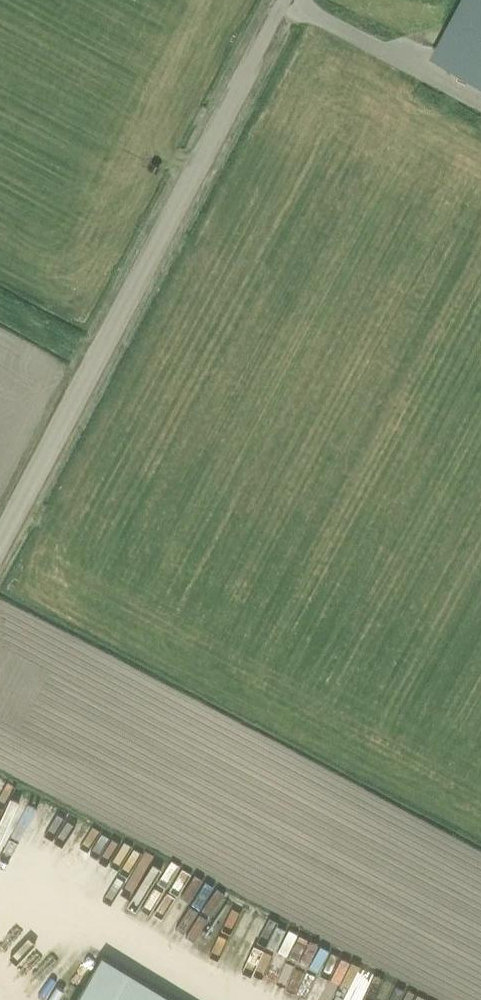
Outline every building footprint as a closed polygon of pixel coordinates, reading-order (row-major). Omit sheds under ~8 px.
[(433,53),(480,77),(480,0),(461,0),(433,53)] [(31,861),(57,824),(47,818),(22,854),(31,861)] [(124,880),(138,889),(154,865),(132,850),(109,885),(117,890),(124,880)] [(175,869),(160,895),(174,903),(165,919),(199,938),(223,896),(175,869)] [(316,945),(306,968),(366,995),(376,972),(316,945)] [(75,999),(174,999),(102,956),(75,999)] [(11,973),(4,966),(0,970),(0,983),(11,973)] [(345,994),(318,984),(312,999),(343,999),(345,994)] [(404,990),(392,985),(385,999),(400,999),(404,990)]
